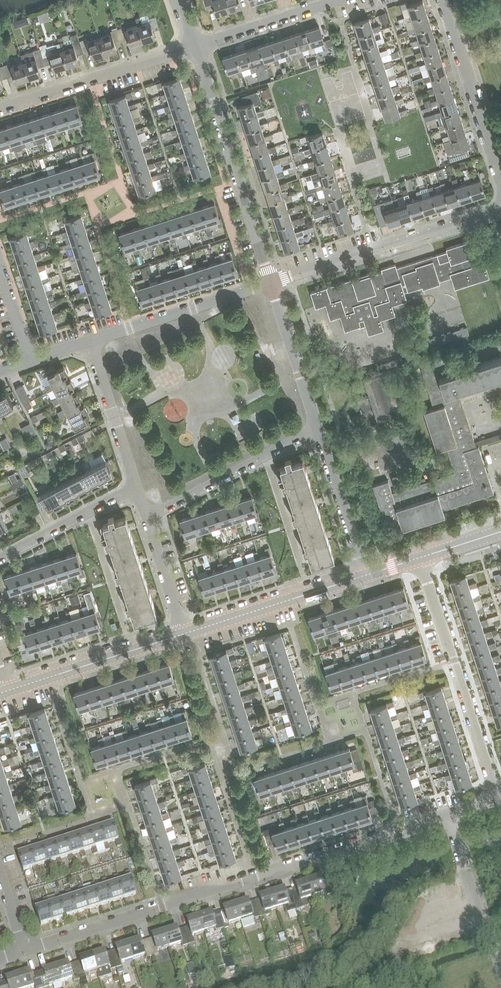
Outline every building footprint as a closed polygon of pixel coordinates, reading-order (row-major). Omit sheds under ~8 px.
[(225,0),(205,0),(207,7),(213,5),(216,15),(229,11),(225,0)] [(229,11),(241,7),(239,0),(225,0),(229,11)] [(408,5),(411,15),(412,18),(426,13),(422,1),(408,5)] [(388,22),(385,13),(379,15),(382,24),(388,22)] [(412,18),(411,15),(404,18),(405,22),(412,20),(415,27),(415,30),(430,25),(426,13),(412,18)] [(159,29),(155,17),(148,19),(149,21),(137,25),(142,42),(155,38),(152,31),(159,29)] [(380,26),(372,28),(369,18),(354,23),(358,35),(373,31),(373,32),(381,30),(380,26)] [(22,22),(21,19),(12,22),(14,28),(21,26),(22,22)] [(124,26),(117,28),(121,41),(128,39),(130,45),(142,42),(137,25),(125,29),(124,26)] [(415,30),(415,27),(407,30),(408,30),(409,34),(416,32),(419,39),(419,42),(434,37),(430,25),(415,30)] [(319,27),(306,31),(311,46),(313,45),(321,42),(323,50),(327,48),(325,40),(323,41),(319,27)] [(112,33),(99,37),(104,54),(116,50),(114,43),(121,41),(117,28),(110,30),(112,33)] [(299,49),(301,49),(309,46),(311,54),(315,52),(313,45),(311,46),(306,31),(294,34),(299,49)] [(376,42),(377,44),(385,42),(383,38),(376,40),(373,32),(373,31),(358,35),(362,47),(376,42)] [(71,38),(58,42),(66,66),(78,62),(76,55),(83,53),(79,40),(77,34),(71,36),(71,38)] [(287,53),(289,53),(297,50),(299,57),(303,56),(301,49),(299,49),(294,34),(282,38),(287,53)] [(86,38),(79,40),(83,53),(90,51),(92,58),(104,54),(99,37),(87,41),(86,38)] [(420,44),(422,51),(423,54),(438,49),(434,37),(419,42),(419,39),(412,42),(413,46),(420,44)] [(275,57),(278,56),(285,54),(287,61),(291,60),(289,53),(287,53),(282,38),(271,42),(275,57)] [(333,46),(331,38),(325,40),(327,48),(333,46)] [(41,52),(45,65),(52,63),(54,70),(66,66),(58,42),(47,46),(46,43),(38,46),(39,48),(41,53),(41,52)] [(271,42),(259,46),(263,61),(265,60),(273,58),(275,65),(280,63),(278,56),(275,57),(271,42)] [(376,42),(362,47),(366,59),(380,54),(381,56),(388,54),(387,50),(380,52),(377,44),(376,42)] [(268,67),(265,60),(263,61),(259,46),(247,50),(251,65),(253,64),(260,62),(263,69),(268,67)] [(38,67),(45,65),(41,52),(41,53),(39,48),(21,54),(23,62),(28,78),(40,74),(38,67)] [(427,66),(442,61),(438,49),(423,54),(422,51),(415,54),(417,58),(424,56),(426,64),(427,66)] [(251,65),(247,50),(235,54),(239,68),(241,68),(249,65),(251,73),(256,71),(253,64),(251,65)] [(227,72),(236,69),(239,77),(243,75),(241,68),(239,68),(235,54),(222,58),(227,72)] [(383,64),(381,56),(380,54),(366,59),(369,71),(384,66),(385,68),(392,66),(391,62),(383,64)] [(318,64),(316,59),(308,61),(310,67),(318,64)] [(431,78),(446,73),(442,61),(427,66),(426,64),(419,66),(420,70),(421,70),(428,68),(430,76),(431,78)] [(28,78),(23,62),(11,66),(10,62),(3,65),(7,77),(13,75),(16,82),(28,78)] [(387,76),(385,68),(384,66),(369,71),(373,83),(388,78),(389,80),(396,78),(395,74),(387,76)] [(435,90),(450,85),(446,73),(431,78),(430,76),(423,78),(424,82),(432,80),(434,88),(435,90)] [(183,90),(183,89),(179,77),(164,82),(163,81),(156,83),(157,87),(164,85),(167,92),(168,95),(183,90)] [(388,78),(373,83),(377,95),(392,90),(392,93),(400,90),(399,86),(391,88),(389,80),(388,78)] [(439,102),(453,97),(450,85),(435,90),(434,88),(427,90),(428,94),(436,92),(438,100),(439,102)] [(270,96),(270,94),(268,88),(260,91),(263,98),(270,96)] [(187,101),(183,90),(168,95),(167,92),(160,95),(161,99),(168,97),(171,105),(171,106),(187,101)] [(392,90),(377,95),(381,107),(395,102),(396,104),(404,102),(403,98),(395,100),(392,93),(392,90)] [(238,107),(242,119),(257,114),(256,112),(254,105),(261,102),(257,91),(241,97),(244,105),(238,107)] [(109,100),(113,112),(129,107),(128,105),(126,98),(132,96),(131,92),(124,94),(124,95),(109,100)] [(439,104),(442,112),(443,114),(457,109),(453,97),(439,102),(438,100),(431,102),(432,106),(439,104)] [(191,113),(187,101),(171,106),(171,105),(164,107),(165,111),(172,109),(175,116),(175,118),(191,113)] [(395,102),(381,107),(385,119),(399,115),(400,116),(408,114),(406,110),(399,112),(396,104),(395,102)] [(132,119),(132,117),(130,110),(136,107),(135,103),(128,105),(129,107),(113,112),(116,124),(132,119)] [(77,105),(64,109),(69,124),(71,124),(78,121),(81,128),(85,127),(83,120),(81,120),(77,105)] [(57,128),(59,128),(67,125),(69,132),(73,131),(71,124),(69,124),(64,109),(52,112),(57,128)] [(443,116),(446,123),(446,126),(461,121),(457,109),(443,114),(442,112),(435,114),(436,118),(443,116)] [(261,126),(260,124),(258,117),(265,114),(263,110),(256,112),(257,114),(242,119),(246,131),(261,126)] [(46,132),(47,131),(55,129),(57,136),(61,134),(59,128),(57,128),(52,112),(41,116),(46,132)] [(195,125),(191,113),(175,118),(175,116),(167,118),(169,123),(176,121),(178,128),(179,130),(195,125)] [(136,131),(136,129),(133,122),(140,120),(138,115),(132,117),(132,119),(116,124),(120,136),(136,131)] [(41,116),(29,120),(34,136),(35,135),(43,133),(45,140),(50,138),(47,131),(46,132),(41,116)] [(37,142),(35,135),(34,136),(29,120),(17,124),(22,140),(24,139),(31,137),(33,143),(37,142)] [(447,128),(449,135),(450,138),(465,133),(461,121),(446,126),(446,123),(439,126),(440,130),(447,128)] [(264,138),(264,136),(262,129),(269,126),(268,122),(260,124),(261,126),(246,131),(250,143),(264,138)] [(26,146),(24,139),(22,140),(17,124),(5,127),(11,143),(12,143),(19,141),(21,147),(26,146)] [(182,142),(198,137),(195,125),(179,130),(178,128),(171,130),(173,135),(179,133),(182,140),(182,142)] [(5,127),(0,129),(0,147),(7,144),(10,151),(14,150),(12,143),(11,143),(5,127)] [(140,142),(139,141),(137,133),(144,131),(142,127),(136,129),(136,131),(120,136),(124,147),(140,142)] [(311,149),(326,144),(322,132),(308,137),(307,136),(299,138),(301,142),(308,139),(310,147),(311,149)] [(450,138),(449,135),(442,137),(443,142),(446,141),(448,149),(446,150),(447,154),(455,151),(455,150),(469,145),(465,133),(450,138)] [(271,134),(264,136),(264,138),(250,143),(253,155),(268,149),(268,148),(265,141),(273,138),(271,134)] [(202,148),(198,137),(182,142),(182,140),(175,142),(177,147),(183,145),(186,151),(186,154),(202,148)] [(144,154),(143,152),(141,145),(148,143),(146,138),(139,141),(140,142),(124,147),(128,159),(144,154)] [(311,149),(310,147),(303,149),(304,154),(312,151),(314,159),(315,161),(330,156),(326,144),(311,149)] [(272,161),(272,160),(269,152),(277,150),(275,146),(268,148),(268,149),(253,155),(257,167),(272,161)] [(190,165),(206,160),(202,148),(186,154),(186,151),(179,154),(180,158),(187,156),(189,163),(190,165)] [(148,166),(147,164),(145,157),(151,155),(150,150),(143,152),(144,154),(128,159),(132,171),(148,166)] [(93,152),(92,152),(89,153),(91,160),(83,162),(81,163),(87,179),(99,175),(94,160),(95,159),(93,152)] [(79,164),(72,166),(70,166),(75,183),(87,179),(81,163),(83,162),(81,156),(77,157),(79,164)] [(315,161),(314,159),(307,161),(308,166),(316,163),(318,171),(319,173),(333,168),(330,156),(315,161)] [(276,173),(276,172),(273,165),(281,162),(279,158),(272,160),(272,161),(257,167),(261,179),(276,173)] [(70,166),(72,166),(69,159),(65,161),(67,167),(60,170),(58,170),(63,187),(75,183),(70,166)] [(194,177),(210,172),(206,160),(190,165),(189,163),(182,165),(184,170),(191,168),(194,177)] [(151,178),(151,176),(149,169),(155,167),(154,162),(147,164),(148,166),(132,171),(135,183),(151,178)] [(52,190),(63,187),(58,170),(60,170),(58,163),(53,164),(55,171),(48,174),(46,174),(52,190)] [(44,176),(37,178),(35,178),(40,194),(52,190),(46,174),(48,174),(46,167),(42,169),(44,176)] [(319,173),(318,171),(311,173),(311,174),(312,178),(319,175),(322,183),(323,185),(337,181),(333,168),(319,173)] [(280,185),(279,184),(277,177),(284,175),(283,170),(276,172),(276,173),(261,179),(265,191),(280,185)] [(35,178),(37,178),(35,171),(30,172),(32,179),(25,182),(23,182),(28,198),(40,194),(35,178)] [(139,195),(155,190),(152,180),(159,178),(157,173),(151,176),(151,178),(135,183),(139,195)] [(23,182),(25,182),(23,175),(18,177),(20,183),(13,185),(11,186),(16,202),(28,198),(23,182)] [(468,183),(470,182),(468,175),(463,176),(466,184),(458,186),(456,187),(460,202),(472,198),(468,183)] [(13,185),(11,179),(6,180),(8,187),(0,189),(0,193),(4,206),(16,202),(11,186),(13,185)] [(456,187),(458,186),(456,179),(451,180),(454,187),(446,190),(444,191),(448,205),(460,202),(456,187)] [(485,194),(480,179),(470,182),(468,183),(472,198),(485,194)] [(323,185),(322,183),(315,186),(316,190),(323,188),(326,196),(327,197),(341,193),(337,181),(323,185)] [(286,182),(279,184),(280,185),(265,191),(269,203),(283,197),(283,196),(281,189),(288,186),(286,182)] [(436,209),(448,205),(444,191),(446,190),(444,183),(439,184),(442,191),(434,194),(432,195),(436,209)] [(432,195),(434,194),(432,186),(427,188),(430,195),(422,198),(420,198),(424,213),(436,209),(432,195)] [(420,198),(422,198),(420,190),(415,191),(418,199),(410,201),(408,202),(412,217),(424,213),(420,198)] [(327,200),(330,207),(330,209),(345,205),(341,193),(327,197),(326,196),(319,198),(320,202),(327,200)] [(287,210),(287,208),(284,200),(292,198),(290,194),(283,196),(283,197),(269,203),(273,215),(287,210)] [(408,202),(410,201),(408,194),(403,195),(396,198),(398,205),(396,206),(401,221),(412,217),(408,202)] [(391,199),(384,202),(373,205),(377,217),(385,214),(388,225),(401,221),(396,206),(398,205),(396,198),(391,199)] [(207,223),(209,223),(216,220),(218,227),(223,225),(220,218),(219,219),(214,203),(202,207),(207,223)] [(331,212),(334,219),(334,221),(349,216),(345,205),(330,209),(330,207),(324,209),(322,210),(324,214),(331,212)] [(291,222),(291,220),(288,213),(296,210),(294,206),(287,208),(287,210),(273,215),(277,227),(291,222)] [(195,227),(197,226),(204,224),(206,231),(211,229),(209,223),(207,223),(202,207),(190,211),(195,227)] [(184,231),(185,230),(192,228),(194,234),(199,233),(197,226),(195,227),(190,211),(179,215),(184,231)] [(64,218),(57,220),(59,225),(65,223),(68,230),(68,232),(84,227),(81,215),(65,220),(64,218)] [(172,235),(173,234),(181,232),(183,238),(187,237),(185,230),(184,231),(179,215),(166,219),(172,235)] [(326,222),(328,227),(335,224),(338,234),(353,229),(349,216),(334,221),(334,219),(326,222)] [(295,233),(294,232),(292,225),(300,222),(298,218),(291,220),(291,222),(277,227),(281,239),(295,233)] [(166,219),(155,222),(160,238),(161,238),(168,236),(170,242),(175,241),(173,234),(172,235),(166,219)] [(163,244),(161,238),(160,238),(155,222),(143,226),(148,242),(149,242),(157,239),(159,246),(163,244)] [(148,242),(143,226),(131,230),(136,246),(138,246),(145,243),(147,250),(151,248),(149,242),(148,242)] [(68,232),(68,230),(61,233),(63,237),(69,235),(71,242),(72,244),(88,239),(84,227),(68,232)] [(30,245),(29,243),(27,235),(33,233),(32,229),(24,231),(25,233),(10,237),(14,250),(30,245)] [(136,246),(131,230),(119,234),(124,250),(132,247),(135,254),(140,252),(138,246),(136,246)] [(304,234),(302,230),(294,232),(295,233),(281,239),(284,251),(299,246),(296,236),(304,234)] [(340,316),(344,330),(360,325),(354,306),(369,301),(373,315),(363,319),(368,334),(383,330),(379,319),(394,314),(391,304),(406,299),(400,282),(404,281),(401,272),(415,268),(422,290),(439,284),(438,282),(450,278),(454,289),(489,278),(484,262),(481,263),(478,255),(484,253),(479,238),(446,248),(449,260),(439,263),(436,255),(396,268),(399,277),(385,281),(382,272),(371,275),(370,274),(326,288),(326,287),(311,292),(315,307),(325,304),(330,319),(340,316)] [(72,244),(71,242),(65,244),(66,248),(73,246),(75,254),(76,256),(92,250),(88,239),(72,244)] [(34,256),(33,254),(31,247),(37,245),(36,241),(29,243),(30,245),(14,250),(18,261),(34,256)] [(76,256),(75,254),(69,256),(70,260),(77,258),(79,266),(80,268),(96,262),(92,250),(76,256)] [(219,262),(224,278),(237,274),(232,258),(233,258),(231,251),(226,252),(228,259),(221,261),(219,262)] [(37,268),(37,266),(34,259),(41,257),(40,252),(33,254),(34,256),(18,261),(21,273),(37,268)] [(208,265),(213,281),(224,278),(219,262),(221,261),(219,254),(214,256),(216,263),(209,265),(208,265)] [(196,269),(201,285),(213,281),(208,265),(209,265),(207,258),(202,260),(205,267),(198,269),(196,269)] [(121,271),(127,269),(125,260),(119,262),(121,271)] [(81,270),(83,277),(84,279),(100,274),(96,262),(80,268),(79,266),(73,268),(74,272),(81,270)] [(184,273),(189,289),(201,285),(196,269),(198,269),(196,262),(191,263),(193,270),(185,272),(184,273)] [(41,280),(41,278),(38,271),(45,269),(43,264),(37,266),(37,268),(21,273),(25,285),(41,280)] [(172,277),(177,293),(189,289),(184,273),(185,272),(183,266),(179,267),(181,274),(174,276),(172,277)] [(160,281),(166,297),(177,293),(172,277),(174,276),(172,270),(167,271),(169,278),(162,280),(160,281)] [(124,274),(126,280),(135,277),(133,271),(124,274)] [(154,300),(166,297),(160,281),(162,280),(160,273),(155,275),(157,281),(150,284),(149,284),(154,300)] [(84,279),(83,277),(77,279),(78,284),(84,282),(87,289),(87,291),(104,286),(100,274),(84,279)] [(41,280),(25,285),(29,297),(45,292),(45,290),(43,283),(49,281),(48,276),(41,278),(41,280)] [(149,284),(150,284),(148,277),(143,279),(145,285),(137,288),(142,304),(154,300),(149,284)] [(107,298),(104,286),(87,291),(87,289),(76,293),(77,298),(89,294),(91,301),(91,303),(107,298)] [(52,288),(45,290),(45,292),(29,297),(33,309),(49,303),(49,302),(46,294),(53,292),(52,288)] [(91,303),(91,301),(84,303),(86,308),(92,306),(95,315),(111,310),(107,298),(91,303)] [(53,315),(52,314),(50,306),(57,304),(55,299),(49,302),(49,303),(33,309),(37,320),(53,315)] [(54,318),(61,316),(59,311),(52,314),(53,315),(37,320),(41,333),(57,327),(54,318)] [(469,335),(466,327),(429,339),(431,347),(469,335)] [(457,391),(500,377),(500,357),(454,372),(448,353),(419,363),(422,373),(423,372),(434,407),(424,410),(436,450),(447,447),(455,472),(392,492),(388,480),(372,485),(386,528),(400,523),(402,528),(444,515),(442,509),(493,493),(478,446),(475,447),(457,391)] [(64,377),(67,375),(63,367),(56,371),(54,368),(42,374),(43,376),(47,374),(51,383),(45,387),(47,391),(67,381),(64,377)] [(378,420),(402,412),(401,409),(409,406),(402,385),(394,388),(388,370),(363,378),(369,396),(346,403),(353,424),(376,416),(378,420)] [(70,379),(67,381),(54,388),(61,400),(74,394),(71,389),(74,388),(70,379)] [(30,400),(22,385),(15,388),(23,404),(30,400)] [(6,393),(12,390),(1,396),(0,394),(0,412),(13,406),(6,393)] [(77,392),(74,394),(61,400),(65,408),(57,412),(60,417),(68,413),(80,406),(78,402),(81,400),(77,392)] [(85,415),(88,413),(83,405),(80,406),(68,413),(75,427),(82,423),(85,428),(90,425),(90,426),(85,415)] [(33,422),(38,420),(35,414),(30,417),(33,422)] [(35,434),(29,423),(21,427),(27,438),(35,434)] [(475,441),(477,446),(500,438),(500,433),(475,441)] [(81,434),(76,437),(79,442),(84,440),(81,434)] [(8,447),(13,445),(9,437),(4,439),(8,447)] [(76,437),(71,440),(74,445),(79,442),(76,437)] [(63,444),(58,447),(61,452),(66,449),(63,444)] [(50,451),(45,453),(48,459),(53,456),(50,451)] [(106,461),(92,468),(99,481),(104,478),(105,481),(114,477),(110,469),(113,468),(106,456),(104,457),(106,461)] [(286,486),(290,500),(313,492),(303,460),(280,467),(284,480),(281,481),(283,487),(286,486)] [(29,475),(24,465),(19,467),(24,477),(29,475)] [(92,468),(80,475),(87,487),(91,485),(93,488),(101,484),(99,481),(92,468)] [(80,475),(67,481),(74,494),(78,492),(80,495),(88,490),(87,487),(80,475)] [(24,484),(21,478),(10,484),(13,489),(24,484)] [(67,481),(54,488),(61,501),(65,498),(67,501),(75,497),(74,494),(67,481)] [(63,504),(61,501),(54,488),(35,498),(42,511),(53,505),(54,508),(63,504)] [(31,497),(28,491),(22,494),(25,499),(31,497)] [(313,492),(290,500),(294,512),(291,513),(293,520),(296,519),(300,532),(324,525),(313,492)] [(256,513),(251,497),(239,501),(244,517),(246,516),(253,514),(255,520),(260,519),(258,512),(256,513)] [(244,517),(239,501),(227,505),(233,520),(234,520),(241,518),(243,524),(248,523),(246,516),(244,517)] [(233,520),(227,505),(216,508),(221,524),(222,524),(229,521),(231,528),(236,527),(234,520),(233,520)] [(39,512),(38,512),(35,507),(30,510),(33,515),(32,516),(39,512)] [(221,524),(216,508),(204,512),(209,528),(210,528),(217,525),(220,532),(224,531),(222,524),(221,524)] [(204,512),(192,516),(197,532),(198,531),(206,529),(208,536),(212,534),(210,528),(209,528),(204,512)] [(0,514),(0,533),(11,527),(10,525),(7,527),(0,514)] [(197,532),(192,516),(180,520),(185,536),(194,533),(196,540),(200,538),(198,531),(197,532)] [(102,524),(103,526),(107,538),(104,538),(106,545),(109,544),(113,557),(136,549),(126,517),(102,524)] [(300,532),(305,545),(302,546),(304,552),(307,551),(311,565),(334,557),(324,525),(300,532)] [(263,574),(275,570),(270,554),(271,554),(269,547),(264,548),(266,555),(259,557),(257,558),(263,574)] [(119,576),(123,589),(147,582),(136,549),(113,557),(117,570),(114,571),(116,577),(119,576)] [(257,558),(259,557),(257,551),(252,552),(254,559),(247,561),(246,561),(251,578),(263,574),(257,558)] [(82,569),(81,569),(76,553),(63,557),(69,573),(70,573),(78,570),(80,577),(84,576),(82,569)] [(246,561),(247,561),(245,555),(240,556),(242,563),(235,565),(234,566),(239,582),(251,578),(246,561)] [(73,580),(70,573),(69,573),(63,557),(52,561),(57,577),(58,576),(66,574),(68,581),(73,580)] [(222,570),(227,586),(239,582),(234,566),(235,565),(233,558),(229,560),(231,567),(224,569),(222,570)] [(57,577),(52,561),(40,565),(45,581),(46,581),(54,578),(56,585),(61,584),(58,576),(57,577)] [(210,573),(216,589),(227,586),(222,570),(224,569),(221,562),(217,564),(219,571),(212,573),(210,573)] [(34,585),(35,584),(42,582),(44,589),(49,587),(46,581),(45,581),(40,565),(28,569),(34,585)] [(198,577),(203,593),(216,589),(210,573),(212,573),(210,566),(205,568),(207,574),(198,577)] [(22,588),(23,588),(30,586),(32,593),(37,591),(35,584),(34,585),(28,569),(17,572),(22,588)] [(5,576),(10,592),(19,589),(21,596),(25,595),(23,588),(22,588),(17,572),(5,576)] [(450,580),(454,592),(469,587),(469,589),(477,587),(475,582),(468,585),(465,575),(450,580)] [(147,582),(123,589),(128,603),(125,603),(127,610),(130,609),(134,622),(157,615),(147,582)] [(472,597),(469,589),(469,587),(454,592),(458,604),(473,599),(473,601),(480,599),(479,595),(472,597)] [(396,607),(398,607),(405,604),(407,611),(411,610),(409,603),(408,603),(403,588),(391,592),(396,607)] [(89,590),(83,592),(89,612),(84,613),(89,630),(100,627),(97,618),(95,612),(94,610),(96,610),(89,590)] [(396,607),(391,592),(379,595),(384,611),(385,611),(393,608),(395,615),(400,613),(398,607),(396,607)] [(69,596),(71,604),(79,602),(77,594),(69,596)] [(384,611),(379,595),(367,599),(373,615),(381,612),(383,619),(388,617),(385,611),(384,611)] [(376,621),(373,615),(367,599),(355,603),(361,619),(362,618),(369,616),(371,623),(376,621)] [(476,609),(473,601),(473,599),(458,604),(462,616),(476,611),(477,613),(484,611),(483,607),(476,609)] [(361,619),(355,603),(344,607),(349,623),(350,623),(357,620),(360,627),(364,626),(362,618),(361,619)] [(77,634),(89,630),(84,613),(82,607),(77,608),(80,615),(72,617),(77,634)] [(352,629),(350,623),(349,623),(344,607),(332,611),(338,627),(339,626),(346,624),(348,631),(352,629)] [(66,638),(77,634),(72,617),(70,610),(65,612),(68,619),(60,621),(66,638)] [(332,611),(320,614),(326,630),(327,630),(334,628),(336,635),(341,633),(339,626),(338,627),(332,611)] [(479,621),(477,613),(476,611),(462,616),(466,628),(480,623),(481,625),(488,623),(487,619),(479,621)] [(54,641),(66,638),(60,621),(58,614),(54,616),(56,623),(49,625),(54,641)] [(326,630),(320,614),(308,618),(313,634),(322,631),(324,638),(329,637),(327,630),(326,630)] [(23,634),(28,650),(43,645),(38,629),(35,622),(31,624),(33,631),(28,632),(23,617),(15,620),(20,636),(23,634)] [(54,641),(49,625),(47,619),(43,620),(45,627),(38,629),(43,645),(54,641)] [(480,623),(466,628),(469,640),(484,635),(485,637),(492,635),(491,631),(483,633),(481,625),(480,623)] [(269,650),(284,645),(280,633),(265,638),(264,637),(257,639),(259,643),(261,651),(268,649),(269,650)] [(418,643),(411,645),(408,646),(413,662),(426,658),(420,643),(422,642),(420,635),(415,636),(418,643)] [(484,635),(469,640),(473,652),(488,647),(489,649),(496,647),(494,642),(487,645),(485,637),(484,635)] [(402,666),(413,662),(408,646),(411,645),(409,638),(403,640),(405,647),(398,649),(397,650),(402,666)] [(390,669),(402,666),(397,650),(398,649),(396,642),(391,644),(394,651),(386,653),(385,654),(390,669)] [(272,662),(288,657),(284,645),(269,650),(268,649),(261,651),(263,656),(269,653),(272,660),(272,662)] [(382,655),(374,657),(373,657),(378,673),(390,669),(385,654),(386,653),(384,646),(379,648),(382,655)] [(225,651),(210,655),(214,667),(230,662),(230,661),(235,659),(233,652),(234,652),(232,647),(225,649),(225,651)] [(488,647),(473,652),(477,664),(492,659),(492,661),(500,659),(498,655),(491,657),(489,649),(488,647)] [(361,662),(366,677),(378,673),(373,657),(374,657),(372,651),(368,652),(370,659),(363,661),(361,662)] [(350,665),(354,681),(366,677),(361,662),(363,661),(361,654),(356,656),(358,663),(351,665),(350,665)] [(276,674),(292,669),(288,657),(272,662),(272,660),(265,663),(266,667),(273,665),(276,672),(276,674)] [(338,669),(343,685),(354,681),(350,665),(351,665),(349,658),(344,659),(346,666),(339,669),(338,669)] [(233,673),(231,666),(238,664),(236,659),(235,659),(230,661),(230,662),(214,667),(217,679),(234,674),(233,673)] [(481,676),(496,671),(496,673),(500,672),(500,667),(495,669),(492,661),(492,659),(477,664),(481,676)] [(335,670),(326,673),(331,689),(343,685),(338,669),(339,669),(337,662),(333,663),(335,670)] [(161,683),(163,682),(170,680),(172,687),(176,685),(174,678),(173,679),(168,663),(156,667),(161,683)] [(150,687),(151,686),(158,684),(161,691),(165,689),(163,682),(161,683),(156,667),(144,671),(150,687)] [(276,674),(276,672),(269,674),(270,679),(277,677),(279,684),(280,685),(296,680),(292,669),(276,674)] [(144,671),(133,675),(138,690),(139,690),(147,688),(150,699),(155,698),(151,686),(150,687),(144,671)] [(240,671),(233,673),(234,674),(217,679),(221,691),(237,686),(237,685),(235,677),(241,675),(240,671)] [(500,685),(500,680),(499,681),(496,673),(496,671),(481,676),(485,688),(500,683),(500,685)] [(141,697),(139,690),(138,690),(133,675),(121,678),(126,694),(127,694),(135,691),(137,698),(141,697)] [(129,701),(127,694),(126,694),(121,678),(109,682),(114,698),(115,698),(123,696),(125,702),(129,701)] [(284,697),(299,692),(296,680),(280,685),(279,684),(273,686),(274,691),(281,688),(283,696),(284,697)] [(114,698),(109,682),(97,686),(102,702),(103,702),(111,699),(113,706),(117,705),(115,698),(114,698)] [(241,698),(241,697),(239,689),(245,687),(243,683),(237,685),(237,686),(221,691),(225,703),(241,698)] [(500,685),(500,683),(485,688),(489,700),(500,696),(500,687),(500,685)] [(102,702),(97,686),(85,690),(90,706),(92,706),(99,703),(101,710),(105,708),(103,702),(102,702)] [(428,704),(445,699),(441,687),(425,692),(425,691),(418,693),(419,697),(426,695),(428,703),(428,704)] [(90,706),(85,690),(73,694),(78,710),(87,707),(89,714),(94,712),(92,706),(90,706)] [(254,692),(241,697),(241,698),(225,703),(229,715),(245,709),(245,708),(242,701),(255,697),(254,692)] [(288,709),(303,704),(299,692),(284,697),(283,696),(276,698),(278,702),(285,700),(287,707),(288,709)] [(489,700),(493,712),(500,709),(500,696),(489,700)] [(448,711),(445,699),(428,704),(428,703),(422,705),(423,709),(429,707),(432,715),(432,716),(448,711)] [(370,710),(374,722),(390,717),(389,715),(387,708),(394,706),(392,701),(385,703),(385,705),(370,710)] [(307,715),(303,704),(288,709),(287,707),(280,710),(282,714),(289,712),(291,719),(291,721),(307,715)] [(249,721),(248,720),(246,713),(252,711),(251,706),(245,708),(245,709),(229,715),(233,726),(249,721)] [(29,718),(32,725),(32,726),(48,721),(44,709),(29,714),(28,712),(21,715),(23,719),(29,718)] [(493,712),(497,724),(500,723),(500,709),(493,712)] [(183,719),(175,722),(173,722),(179,738),(191,734),(186,718),(187,718),(185,711),(180,712),(183,719)] [(433,719),(436,726),(436,728),(452,723),(448,711),(432,716),(432,715),(425,717),(427,721),(433,719)] [(396,713),(389,715),(390,717),(374,722),(378,734),(394,728),(393,727),(391,720),(398,718),(396,713)] [(167,742),(179,738),(173,722),(175,722),(173,715),(169,716),(171,723),(163,725),(162,726),(167,742)] [(311,728),(307,715),(291,721),(291,719),(284,721),(285,726),(292,724),(295,733),(311,728)] [(155,745),(167,742),(162,726),(163,725),(161,718),(157,720),(159,727),(151,729),(150,730),(155,745)] [(255,718),(248,720),(249,721),(233,726),(236,738),(252,733),(252,732),(250,725),(256,723),(255,718)] [(52,733),(48,721),(32,726),(32,725),(25,727),(26,731),(33,729),(36,737),(36,738),(52,733)] [(147,731),(140,733),(138,733),(143,749),(155,745),(150,730),(151,729),(149,722),(145,723),(147,731)] [(456,734),(452,723),(436,728),(436,726),(429,728),(431,733),(437,731),(439,738),(440,740),(456,734)] [(397,740),(397,739),(395,731),(401,729),(400,724),(393,727),(394,728),(378,734),(382,745),(397,740)] [(132,753),(143,749),(138,733),(140,733),(137,726),(133,727),(135,734),(128,737),(126,737),(132,753)] [(120,757),(132,753),(126,737),(128,737),(126,730),(121,731),(123,738),(116,741),(115,741),(120,757)] [(259,730),(252,732),(252,733),(236,738),(240,750),(256,745),(254,737),(260,734),(259,730)] [(56,745),(52,733),(36,738),(36,737),(29,739),(30,743),(37,741),(39,748),(40,750),(56,745)] [(115,741),(116,741),(114,733),(110,735),(109,735),(111,742),(104,744),(103,745),(108,761),(120,757),(115,741)] [(460,746),(456,734),(440,740),(439,738),(433,740),(435,745),(441,743),(443,750),(444,751),(460,746)] [(103,745),(104,744),(102,737),(98,739),(97,739),(100,746),(91,748),(96,764),(108,761),(103,745)] [(401,752),(401,750),(398,743),(405,741),(404,737),(397,739),(397,740),(382,745),(385,757),(401,752)] [(43,761),(60,756),(56,745),(40,750),(39,748),(32,750),(34,754),(34,755),(41,753),(43,760),(43,761)] [(464,758),(460,746),(444,751),(443,750),(437,752),(438,757),(445,755),(447,762),(448,763),(464,758)] [(342,768),(344,767),(351,765),(353,772),(357,770),(355,763),(354,763),(349,748),(337,752),(342,768)] [(350,751),(353,762),(361,759),(357,748),(350,751)] [(405,763),(405,762),(402,755),(409,753),(407,748),(401,750),(401,752),(385,757),(389,769),(405,763)] [(331,772),(332,771),(339,769),(341,775),(346,774),(344,767),(342,768),(337,752),(325,756),(331,772)] [(47,773),(63,768),(60,756),(43,761),(43,760),(36,762),(38,767),(45,765),(47,772),(47,773)] [(325,756),(313,759),(319,775),(320,775),(327,773),(329,779),(334,778),(332,771),(331,772),(325,756)] [(467,770),(464,758),(448,763),(447,762),(440,764),(442,768),(449,766),(451,774),(451,775),(467,770)] [(0,761),(1,762),(0,763),(0,775),(5,774),(4,772),(2,765),(9,763),(8,759),(0,761)] [(313,759),(301,763),(307,779),(308,779),(315,776),(318,783),(322,782),(320,775),(319,775),(313,759)] [(409,775),(409,774),(406,767),(413,765),(411,760),(405,762),(405,763),(389,769),(393,781),(409,775)] [(208,775),(204,763),(189,768),(189,767),(181,769),(183,773),(189,771),(192,779),(192,780),(208,775)] [(310,785),(308,779),(307,779),(301,763),(289,767),(295,783),(296,782),(303,780),(305,787),(310,785)] [(298,789),(296,782),(295,783),(289,767),(278,771),(283,786),(284,786),(291,784),(294,790),(295,790),(298,789)] [(51,785),(67,780),(63,768),(47,773),(47,772),(40,774),(42,778),(48,776),(51,784),(51,785)] [(4,772),(5,774),(0,775),(0,788),(9,785),(8,784),(6,776),(13,774),(12,770),(4,772)] [(471,782),(467,770),(451,775),(451,774),(444,776),(446,780),(452,778),(455,787),(471,782)] [(286,793),(284,786),(283,786),(278,771),(266,775),(271,790),(272,790),(280,787),(282,794),(286,793)] [(413,787),(412,785),(410,778),(417,776),(415,772),(409,774),(409,775),(393,781),(397,792),(413,787)] [(212,787),(208,775),(192,780),(192,779),(185,781),(187,785),(193,783),(195,790),(196,792),(212,787)] [(274,796),(272,790),(271,790),(266,775),(254,779),(259,794),(268,791),(270,798),(274,796)] [(154,793),(154,791),(151,784),(158,782),(156,777),(149,779),(149,780),(134,786),(138,798),(154,793)] [(55,797),(71,792),(67,780),(51,785),(51,784),(44,785),(46,790),(52,788),(54,795),(55,797)] [(8,784),(9,785),(0,788),(0,801),(13,797),(12,796),(10,788),(17,786),(16,782),(8,784)] [(401,805),(417,799),(414,790),(420,788),(419,783),(412,785),(413,787),(397,792),(401,805)] [(197,795),(199,803),(200,804),(216,799),(212,787),(196,792),(195,790),(189,793),(190,797),(197,795)] [(158,805),(157,803),(155,796),(162,794),(160,789),(154,791),(154,793),(138,798),(142,810),(158,805)] [(59,809),(75,804),(71,792),(55,797),(54,795),(48,797),(49,802),(56,800),(59,809)] [(12,796),(13,797),(0,801),(0,813),(0,814),(16,809),(16,807),(14,800),(21,798),(19,794),(12,796)] [(361,797),(354,799),(361,821),(372,818),(370,814),(368,807),(367,803),(368,802),(365,795),(361,797)] [(220,810),(216,799),(200,804),(199,803),(193,805),(194,809),(201,807),(203,814),(204,815),(220,810)] [(351,807),(344,810),(349,825),(361,821),(356,806),(354,799),(349,800),(351,807)] [(162,816),(161,815),(159,808),(165,806),(164,801),(157,803),(158,805),(142,810),(146,822),(162,816)] [(337,829),(349,825),(344,810),(342,803),(337,804),(339,811),(332,813),(337,829)] [(23,805),(16,807),(16,809),(0,814),(4,826),(20,821),(17,812),(24,810),(23,805)] [(368,807),(370,814),(378,811),(376,805),(370,807),(368,807)] [(327,815),(320,817),(326,833),(337,829),(332,813),(330,807),(325,808),(327,815)] [(224,822),(220,810),(204,815),(203,814),(197,816),(197,817),(198,821),(205,818),(208,826),(208,827),(224,822)] [(308,821),(314,837),(326,833),(320,817),(318,811),(314,812),(316,818),(308,821)] [(165,828),(165,827),(163,820),(169,817),(168,813),(161,815),(162,816),(146,822),(150,833),(165,828)] [(297,825),(302,840),(314,837),(308,821),(306,814),(302,816),(304,822),(297,825)] [(291,844),(302,840),(297,825),(295,818),(290,819),(292,826),(285,828),(291,844)] [(228,834),(224,822),(208,827),(208,826),(201,828),(202,832),(209,830),(211,838),(212,839),(228,834)] [(276,849),(291,844),(285,828),(283,822),(278,823),(281,830),(271,833),(275,843),(276,849)] [(113,824),(100,828),(106,844),(107,843),(115,841),(117,848),(121,846),(119,839),(118,839),(113,824)] [(170,840),(169,839),(167,831),(173,829),(172,825),(165,827),(165,828),(150,833),(153,845),(170,840)] [(110,850),(107,843),(106,844),(100,828),(89,832),(94,848),(96,847),(103,845),(105,851),(110,850)] [(89,832),(77,835),(82,851),(84,851),(91,849),(93,855),(98,854),(96,847),(94,848),(89,832)] [(275,843),(271,833),(264,835),(267,845),(275,843)] [(228,834),(212,839),(211,838),(205,840),(206,844),(213,842),(215,850),(215,851),(231,846),(228,834)] [(86,858),(84,851),(82,851),(77,835),(65,839),(70,855),(72,855),(79,852),(81,859),(86,858)] [(176,837),(169,839),(170,840),(153,845),(157,857),(173,852),(173,851),(171,843),(177,841),(176,837)] [(74,862),(72,855),(70,855),(65,839),(53,843),(59,859),(60,859),(67,856),(70,863),(74,862)] [(62,866),(60,859),(59,859),(53,843),(42,847),(47,863),(48,862),(55,860),(58,867),(62,866)] [(235,858),(231,846),(215,851),(215,850),(208,852),(210,856),(216,854),(219,863),(235,858)] [(47,863),(42,847),(30,851),(35,867),(37,866),(44,864),(46,871),(51,869),(48,862),(47,863)] [(179,848),(173,851),(173,852),(157,857),(161,869),(177,864),(177,862),(174,855),(181,853),(179,848)] [(18,855),(23,871),(32,868),(34,875),(35,875),(39,873),(37,866),(35,867),(30,851),(18,855)] [(183,860),(177,862),(177,864),(161,869),(165,880),(181,875),(178,867),(185,865),(183,860)] [(127,880),(120,882),(118,882),(123,898),(136,894),(131,879),(132,879),(129,871),(125,873),(127,880)] [(112,902),(123,898),(118,882),(120,882),(117,875),(113,877),(115,883),(108,886),(106,886),(112,902)] [(320,877),(308,881),(313,897),(325,893),(326,897),(332,895),(328,882),(322,884),(320,877)] [(95,890),(100,906),(112,902),(106,886),(108,886),(106,879),(101,881),(103,887),(96,890),(95,890)] [(297,892),(292,894),(297,910),(308,906),(306,899),(313,897),(308,881),(295,885),(297,892)] [(83,894),(88,910),(100,906),(95,890),(96,890),(94,883),(89,884),(91,891),(84,893),(83,894)] [(71,897),(76,914),(88,910),(83,894),(84,893),(82,887),(77,888),(80,895),(72,897),(71,897)] [(271,893),(276,909),(284,906),(286,914),(297,910),(292,894),(286,896),(283,889),(271,893)] [(59,901),(64,917),(76,914),(71,897),(72,897),(70,890),(65,892),(68,898),(60,901),(59,901)] [(261,904),(256,905),(260,918),(266,916),(265,912),(276,909),(271,893),(259,897),(261,904)] [(47,905),(53,921),(64,917),(59,901),(60,901),(58,894),(54,895),(56,902),(48,904),(47,905)] [(35,909),(41,925),(53,921),(47,905),(48,904),(46,898),(42,899),(44,906),(35,909)] [(235,904),(240,920),(243,929),(255,925),(254,920),(260,918),(256,905),(250,907),(248,900),(235,904)] [(225,915),(219,917),(223,930),(230,928),(228,924),(240,920),(235,904),(223,908),(225,915)] [(211,912),(199,916),(204,932),(205,936),(217,932),(223,930),(219,917),(213,919),(211,912)] [(190,931),(184,933),(188,945),(194,943),(192,936),(204,932),(199,916),(186,920),(190,931)] [(183,947),(188,945),(184,933),(179,934),(176,927),(164,932),(169,947),(182,943),(183,947)] [(313,931),(307,934),(309,940),(315,938),(313,931)] [(157,951),(169,947),(164,932),(152,935),(154,942),(148,944),(152,957),(159,955),(157,951)] [(140,939),(128,943),(133,959),(145,955),(147,959),(152,957),(148,944),(142,946),(140,939)] [(121,963),(133,959),(128,943),(115,947),(118,954),(112,956),(116,969),(122,967),(121,963)] [(104,951),(92,955),(97,971),(99,978),(111,974),(110,970),(116,969),(112,956),(106,958),(104,951)] [(81,966),(76,968),(80,980),(86,979),(84,975),(97,971),(92,955),(79,959),(81,966)] [(229,969),(235,967),(231,956),(228,957),(229,961),(226,962),(229,969)] [(74,982),(80,980),(76,968),(70,970),(67,963),(55,967),(60,983),(72,979),(74,982)] [(60,983),(55,967),(43,971),(45,977),(39,979),(42,987),(49,987),(48,986),(60,983)] [(34,981),(30,971),(18,974),(22,987),(31,987),(35,987),(42,987),(39,979),(34,981)] [(6,978),(8,985),(2,987),(22,987),(18,974),(6,978)]
